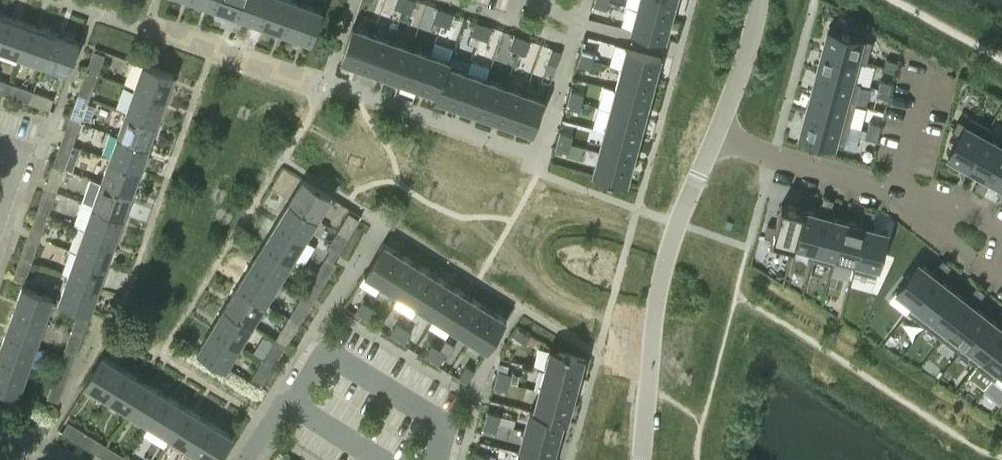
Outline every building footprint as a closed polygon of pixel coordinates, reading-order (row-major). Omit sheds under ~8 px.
[(240,15),(246,0),(219,0),(217,7),(240,15)] [(272,0),(246,0),(240,15),(264,23),(272,0)] [(287,32),(298,1),(295,0),(272,0),(264,23),(287,32)] [(403,9),(406,0),(397,0),(395,7),(403,9)] [(415,0),(406,0),(403,9),(411,12),(415,0)] [(594,5),(606,9),(608,0),(607,0),(595,0),(594,5)] [(637,8),(671,17),(676,0),(639,0),(637,8)] [(322,10),(321,9),(298,1),(287,32),(311,40),(322,10)] [(433,20),(441,23),(445,11),(437,8),(433,20)] [(637,8),(631,30),(666,39),(671,17),(637,8)] [(445,11),(441,23),(449,26),(453,14),(445,11)] [(8,16),(0,14),(0,40),(8,16)] [(31,25),(8,16),(0,40),(0,48),(21,55),(31,25)] [(472,34),(480,37),(484,24),(476,22),(472,34)] [(484,24),(480,37),(488,39),(492,27),(484,24)] [(44,63),(55,33),(31,25),(21,55),(44,63)] [(361,66),(373,32),(353,25),(341,59),(361,66)] [(828,28),(822,50),(862,61),(861,62),(866,63),(872,40),(828,28)] [(373,32),(361,66),(380,73),(392,39),(373,32)] [(44,63),(68,72),(79,41),(55,33),(44,63)] [(471,34),(468,41),(475,43),(478,36),(471,34)] [(518,50),(522,38),(514,35),(510,47),(518,50)] [(522,38),(518,50),(526,53),(530,41),(522,38)] [(392,39),(380,73),(399,80),(411,46),(392,39)] [(431,53),(419,86),(437,93),(438,93),(448,64),(450,60),(449,59),(453,49),(434,42),(431,53)] [(411,46),(399,80),(419,86),(431,53),(411,46)] [(621,67),(621,68),(655,77),(661,55),(627,46),(621,67)] [(582,48),(580,57),(592,60),(595,52),(582,48)] [(548,61),(556,64),(561,52),(552,49),(548,61)] [(87,70),(98,74),(105,54),(93,50),(87,70)] [(862,61),(822,50),(817,71),(856,82),(856,81),(861,62),(862,61)] [(580,57),(578,65),(590,68),(592,60),(580,57)] [(886,59),(884,67),(896,70),(898,62),(886,59)] [(165,99),(173,75),(142,64),(134,88),(165,99)] [(455,105),(467,71),(448,64),(438,93),(437,93),(435,97),(455,105)] [(621,68),(615,89),(650,98),(655,77),(621,68)] [(80,89),(91,93),(98,74),(87,70),(80,89)] [(455,105),(475,111),(487,78),(467,71),(455,105)] [(856,82),(817,71),(811,92),(855,104),(861,82),(856,81),(856,82)] [(506,84),(487,78),(475,111),(494,118),(506,84)] [(878,88),(890,91),(892,83),(880,80),(878,88)] [(10,96),(30,102),(34,91),(14,84),(10,96)] [(494,118),(513,125),(525,91),(506,84),(494,118)] [(156,122),(165,99),(134,88),(126,111),(156,122)] [(890,91),(878,88),(876,95),(888,99),(890,91)] [(615,89),(610,109),(644,118),(650,98),(615,89)] [(571,90),(569,98),(581,102),(584,94),(571,90)] [(30,102),(50,109),(54,98),(34,91),(30,102)] [(513,125),(533,132),(545,98),(525,91),(513,125)] [(811,92),(805,113),(849,124),(855,104),(811,92)] [(77,98),(71,115),(82,119),(88,102),(77,98)] [(569,98),(567,107),(579,110),(581,102),(569,98)] [(610,109),(604,130),(639,139),(644,118),(610,109)] [(148,146),(156,122),(126,111),(117,135),(148,146)] [(844,146),(849,124),(805,113),(800,135),(844,146)] [(65,132),(76,136),(82,119),(71,115),(65,132)] [(965,123),(959,134),(948,155),(968,166),(987,130),(988,131),(990,126),(970,115),(965,123)] [(959,134),(965,123),(958,120),(952,131),(959,134)] [(867,129),(879,132),(881,125),(869,122),(867,129)] [(877,140),(879,132),(867,129),(865,137),(877,140)] [(604,130),(599,151),(633,160),(639,139),(604,130)] [(982,174),(986,176),(1001,148),(1001,138),(988,131),(987,130),(968,166),(982,174)] [(560,132),(558,140),(570,144),(572,135),(560,132)] [(140,169),(148,146),(117,135),(109,158),(140,169)] [(558,140),(556,148),(568,152),(570,144),(558,140)] [(60,145),(53,165),(64,169),(72,172),(80,148),(73,145),(71,149),(60,145)] [(986,176),(991,179),(1001,185),(1001,148),(986,176)] [(599,151),(593,173),(627,182),(633,160),(599,151)] [(132,193),(140,169),(109,158),(101,182),(132,193)] [(47,182),(58,186),(64,169),(53,165),(47,182)] [(991,179),(986,176),(982,174),(977,181),(987,187),(991,179)] [(304,179),(290,200),(318,218),(332,196),(304,179)] [(987,187),(977,181),(973,189),(983,194),(987,187)] [(123,216),(132,193),(101,182),(92,205),(123,216)] [(44,190),(37,210),(49,214),(56,194),(44,190)] [(823,196),(821,205),(832,207),(834,199),(823,196)] [(290,200),(277,221),(305,239),(318,218),(290,200)] [(794,243),(803,209),(781,203),(775,226),(772,238),(770,247),(792,253),(795,244),(794,243)] [(115,239),(123,216),(92,205),(84,228),(115,239)] [(829,216),(832,207),(821,205),(819,213),(824,214),(829,216)] [(865,207),(863,216),(873,219),(875,210),(865,207)] [(819,213),(803,209),(794,243),(795,244),(814,249),(815,249),(824,214),(819,213)] [(30,230),(42,234),(49,214),(37,210),(30,230)] [(338,230),(348,237),(360,219),(349,213),(338,230)] [(834,264),(835,259),(834,259),(845,220),(829,216),(824,214),(815,249),(814,249),(811,258),(834,264)] [(860,224),(866,225),(871,227),(873,219),(863,216),(860,224)] [(835,259),(854,265),(855,265),(866,225),(860,224),(845,220),(834,259),(835,259)] [(264,242),(292,260),(305,239),(277,221),(264,242)] [(764,236),(772,238),(775,226),(768,224),(764,236)] [(887,231),(871,227),(866,225),(855,265),(854,265),(853,269),(876,275),(887,231)] [(107,263),(115,239),(84,228),(76,252),(107,263)] [(327,248),(337,255),(348,237),(338,230),(327,248)] [(20,257),(32,261),(39,242),(27,238),(20,257)] [(264,242),(251,263),(279,281),(292,260),(264,242)] [(383,284),(402,254),(384,242),(365,273),(383,284)] [(98,286),(107,263),(76,252),(68,275),(98,286)] [(383,284),(400,295),(419,264),(402,254),(383,284)] [(315,274),(325,281),(337,263),(333,261),(326,256),(315,274)] [(20,257),(14,277),(25,281),(32,261),(20,257)] [(937,265),(946,272),(951,265),(942,258),(937,265)] [(914,304),(936,275),(932,272),(919,262),(896,290),(913,303),(914,304)] [(251,263),(238,284),(266,302),(279,281),(251,263)] [(436,275),(419,264),(400,295),(418,305),(436,275)] [(937,265),(932,272),(936,275),(941,279),(946,272),(937,265)] [(314,299),(325,281),(315,274),(304,292),(314,299)] [(90,310),(98,286),(68,275),(59,299),(90,310)] [(418,305),(435,316),(454,286),(436,275),(418,305)] [(925,325),(953,289),(941,279),(936,275),(914,304),(913,303),(908,311),(925,325)] [(238,284),(225,305),(253,323),(266,302),(238,284)] [(977,285),(971,292),(980,299),(985,292),(977,285)] [(13,310),(43,321),(52,297),(22,286),(13,310)] [(471,296),(454,286),(435,316),(452,327),(471,296)] [(966,299),(953,289),(925,325),(942,338),(970,302),(966,299)] [(980,299),(971,292),(966,299),(970,302),(975,305),(980,299)] [(471,296),(452,327),(470,338),(488,307),(471,296)] [(310,306),(299,299),(289,316),(299,323),(310,306)] [(356,312),(363,316),(370,305),(362,301),(356,312)] [(959,351),(987,315),(975,305),(970,302),(942,338),(959,351)] [(225,305),(212,326),(240,344),(253,323),(225,305)] [(377,310),(370,305),(363,316),(370,321),(377,310)] [(488,307),(470,338),(488,349),(507,318),(506,318),(488,307)] [(43,321),(13,310),(5,334),(35,344),(43,321)] [(71,331),(82,335),(90,315),(78,311),(71,331)] [(1000,325),(987,315),(959,351),(976,365),(1001,332),(1001,327),(1000,325)] [(299,323),(289,316),(278,334),(289,341),(299,323)] [(390,333),(398,338),(404,327),(397,322),(390,333)] [(240,344),(212,326),(199,348),(227,365),(240,344)] [(412,331),(404,327),(398,338),(405,342),(412,331)] [(518,328),(514,335),(525,342),(529,335),(518,328)] [(74,358),(82,335),(71,331),(63,354),(74,358)] [(1000,371),(999,370),(1001,367),(1001,332),(976,365),(994,378),(1000,371)] [(5,334),(0,349),(0,358),(27,368),(35,344),(5,334)] [(284,348),(273,341),(262,359),(273,366),(284,348)] [(425,355),(432,359),(439,348),(432,344),(425,355)] [(544,368),(579,378),(585,356),(550,347),(544,368)] [(446,353),(439,348),(432,359),(439,364),(446,353)] [(66,381),(74,358),(63,354),(55,377),(66,381)] [(103,355),(85,383),(87,384),(107,397),(125,368),(103,355)] [(0,358),(0,385),(19,392),(27,368),(0,358)] [(263,383),(273,366),(262,359),(251,376),(263,383)] [(459,376),(467,381),(473,370),(466,365),(459,376)] [(125,368),(107,397),(129,410),(146,381),(125,368)] [(574,399),(579,378),(544,368),(539,389),(574,399)] [(499,370),(497,378),(509,381),(511,373),(499,370)] [(59,401),(66,381),(55,377),(48,397),(59,401)] [(497,378),(494,386),(507,390),(509,381),(497,378)] [(146,381),(129,410),(150,423),(167,394),(146,381)] [(995,409),(1001,398),(1001,390),(990,382),(979,398),(995,409)] [(574,399),(539,389),(533,410),(564,418),(568,419),(574,399)] [(167,394),(150,423),(171,436),(189,407),(167,394)] [(189,407),(171,436),(192,449),(210,421),(189,407)] [(524,430),(559,439),(564,418),(533,410),(529,409),(524,430)] [(488,411),(486,420),(498,423),(500,415),(488,411)] [(486,420),(483,428),(496,431),(498,423),(486,420)] [(62,431),(80,442),(86,432),(68,421),(62,431)] [(192,449),(211,459),(216,459),(232,434),(210,421),(192,449)] [(559,439),(524,430),(518,451),(553,459),(559,439)] [(97,453),(104,443),(86,432),(80,442),(97,453)] [(108,459),(127,459),(128,458),(111,447),(104,458),(108,459)] [(516,459),(553,459),(518,451),(516,459)]
